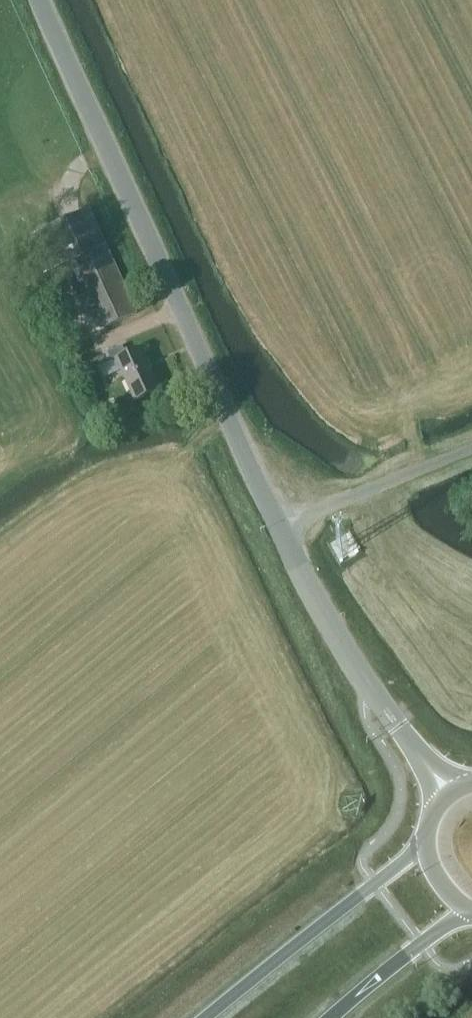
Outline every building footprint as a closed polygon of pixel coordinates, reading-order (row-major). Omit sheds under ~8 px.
[(44,275),(69,264),(91,311),(97,308),(106,327),(137,313),(89,209),(27,237),(44,275)] [(118,361),(133,394),(156,383),(140,349),(127,355),(123,346),(108,353),(113,364),(118,361)]
